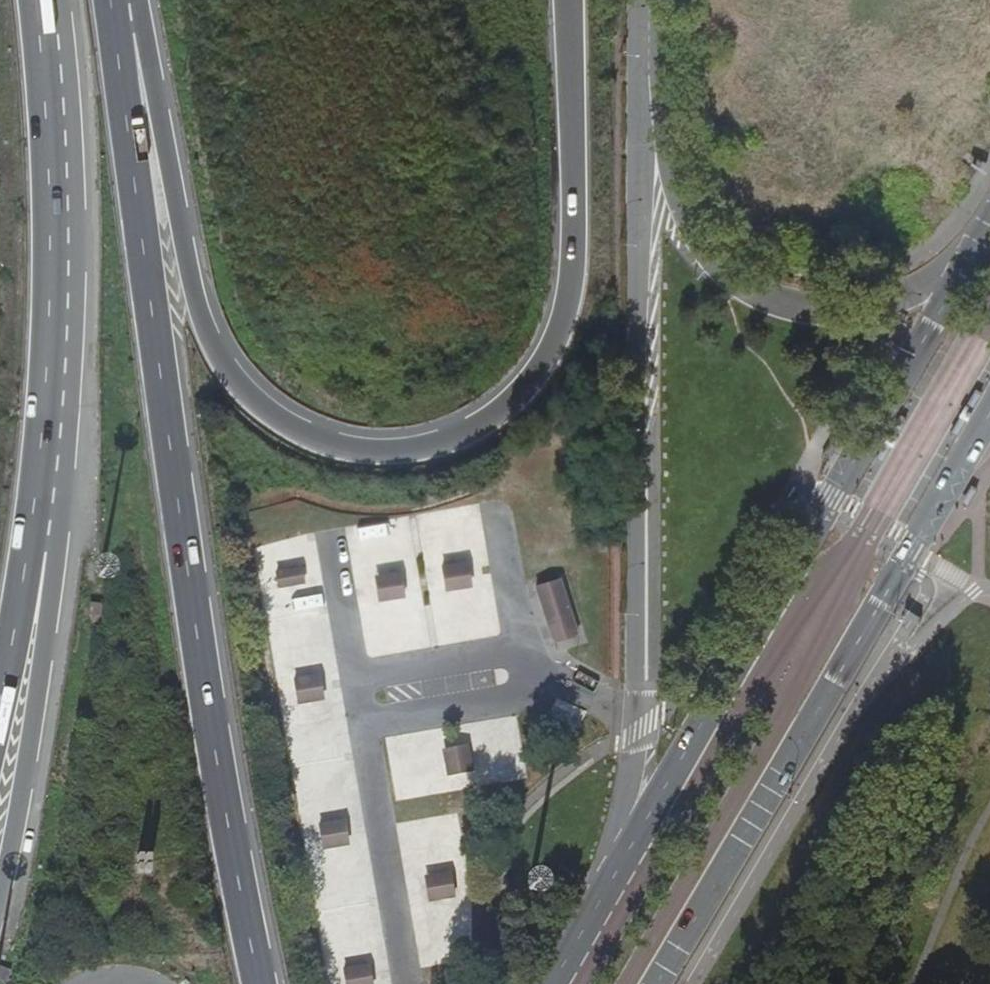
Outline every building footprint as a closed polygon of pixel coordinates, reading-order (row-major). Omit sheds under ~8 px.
[(464,511),(428,517),(429,525),(419,527),(425,559),(471,551),(464,511)] [(468,560),(442,565),(447,592),(473,587),(468,560)] [(302,566),(275,572),(278,589),(306,584),(302,566)] [(401,570),(375,574),(380,602),(406,597),(401,570)] [(560,576),(533,585),(551,643),(579,634),(560,576)] [(320,673),(293,678),(298,704),(325,700),(320,673)] [(467,745),(441,750),(446,777),(472,772),(467,745)] [(404,792),(431,789),(428,758),(401,761),(404,792)] [(345,819),(319,824),(323,850),(350,846),(345,819)] [(448,872),(422,876),(427,904),(453,899),(448,872)] [(344,968),(346,983),(374,983),(370,964),(344,968)]
